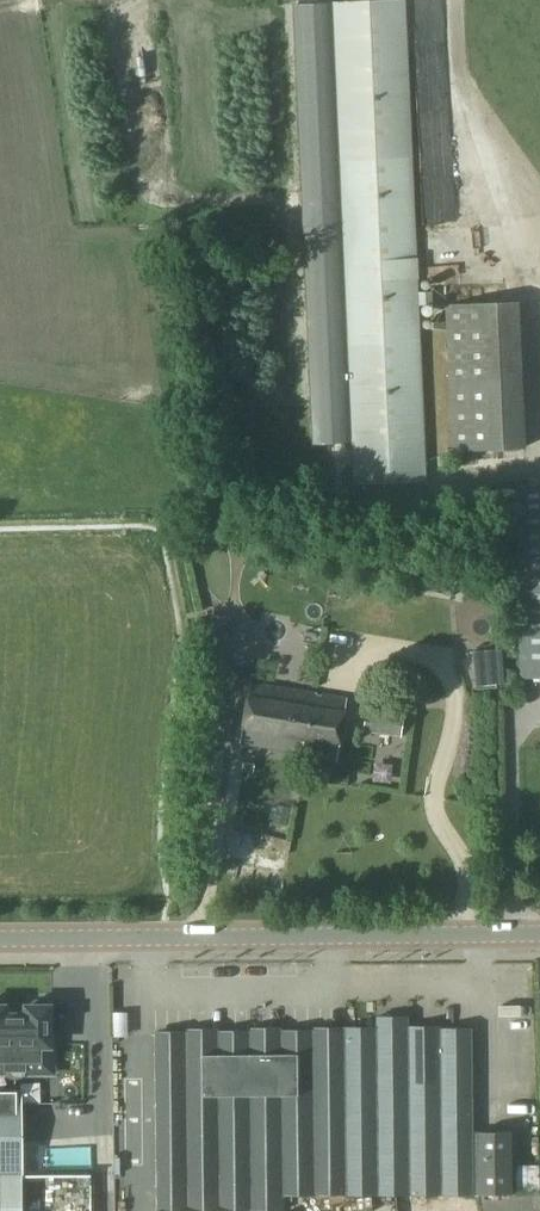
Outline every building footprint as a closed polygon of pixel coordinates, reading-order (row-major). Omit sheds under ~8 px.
[(352,441),(354,483),(426,480),(418,304),(432,303),(432,291),(417,291),(404,0),(374,0),(293,4),(312,443),(352,441)] [(453,450),(525,447),(518,302),(446,305),(453,450)] [(519,678),(539,677),(539,484),(514,485),(519,678)] [(499,687),(496,649),(491,649),(475,651),(475,652),(478,689),(499,687)] [(251,683),(241,742),(302,752),(301,755),(335,761),(345,698),(251,683)] [(404,713),(367,708),(363,731),(401,737),(404,713)] [(255,850),(212,849),(211,868),(254,869),(255,850)] [(26,1006),(15,1006),(15,1073),(53,1073),(53,1044),(50,1044),(50,1006),(46,1006),(44,1002),(40,1000),(36,1000),(32,1002),(30,1006),(26,1006)] [(15,1073),(15,1006),(0,1006),(0,1005),(0,1073),(15,1073)] [(434,1190),(432,1027),(406,1027),(406,1012),(376,1013),(376,1028),(346,1028),(349,1192),(434,1190)] [(284,1210),(284,1192),(345,1191),(345,1192),(348,1192),(346,1028),(279,1029),(279,1024),(249,1024),(249,1029),(153,1031),(156,1210),(283,1210),(284,1210)] [(432,1027),(434,1190),(511,1189),(510,1126),(473,1127),(471,1026),(432,1027)] [(19,1177),(21,1177),(19,1091),(0,1091),(0,1210),(20,1210),(19,1177)]
